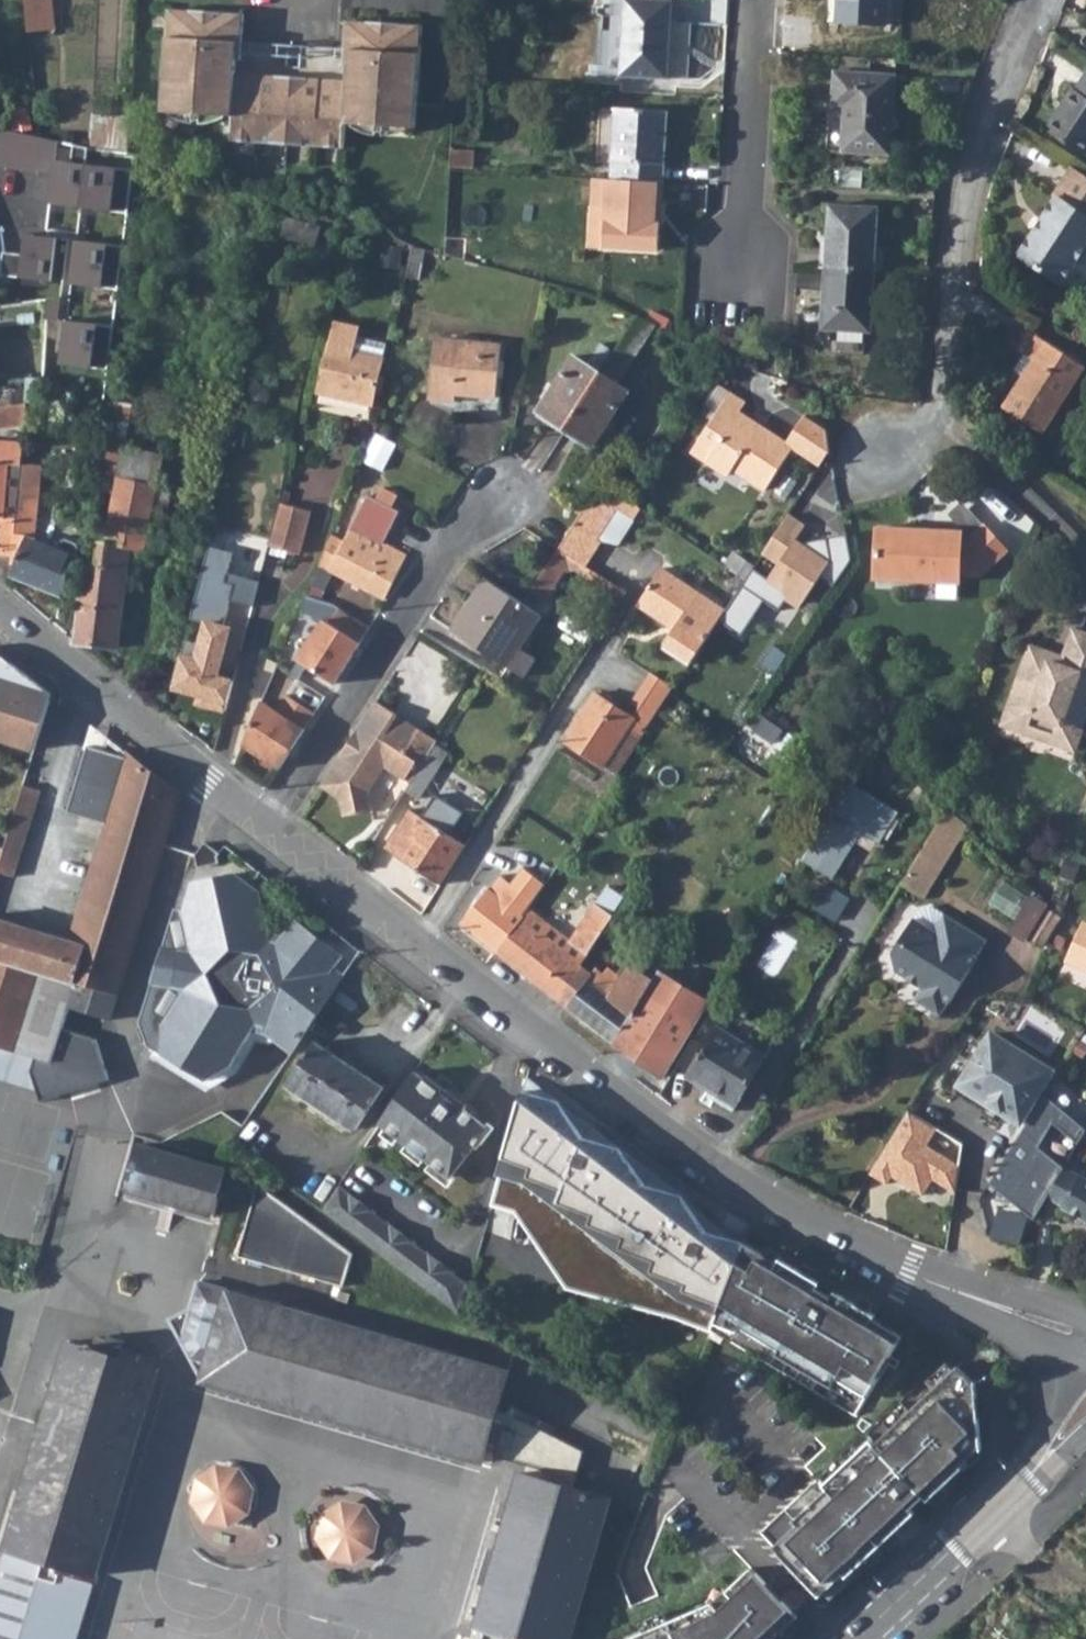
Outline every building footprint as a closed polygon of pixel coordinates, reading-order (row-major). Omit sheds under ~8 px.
[(23,3),(25,31),(52,28),(50,0),(22,0),(23,3)] [(621,74),(668,77),(672,1),(648,0),(625,0),(621,74)] [(839,21),(885,23),(886,0),(840,0),(839,21)] [(244,14),(167,9),(159,109),(232,114),(231,123),(223,123),(223,133),(230,133),(230,139),(344,147),(345,133),(353,133),(353,123),(358,21),(349,21),(347,48),(346,66),(351,66),(350,81),(235,72),(236,58),(241,58),(242,40),(244,14)] [(353,123),(353,133),(414,138),(415,127),(423,26),(358,21),(353,123)] [(837,69),(832,144),(844,145),(844,149),(892,151),(896,73),(837,69)] [(1045,130),(1085,157),(1085,155),(1085,74),(1074,91),(1072,90),(1045,130)] [(613,107),(608,177),(618,177),(662,180),(666,110),(613,107)] [(93,140),(0,134),(0,165),(55,169),(51,230),(81,232),(83,207),(132,211),(135,166),(92,162),(93,140)] [(451,151),(450,168),(470,169),(471,152),(451,151)] [(1069,164),(1051,192),(1054,195),(1040,217),(1042,218),(1034,231),(1031,230),(1017,253),(1060,282),(1073,261),(1080,263),(1085,254),(1085,244),(1085,242),(1085,240),(1085,175),(1069,164)] [(50,204),(52,171),(41,170),(39,203),(50,204)] [(662,180),(618,177),(615,232),(599,232),(598,246),(627,247),(628,233),(660,234),(662,180)] [(830,206),(826,268),(875,271),(878,209),(830,206)] [(22,278),(56,281),(61,234),(26,231),(22,278)] [(123,288),(127,243),(77,238),(73,284),(123,288)] [(875,271),(826,268),(824,300),(828,300),(827,330),(872,333),(875,271)] [(67,317),(62,362),(112,368),(117,323),(67,317)] [(313,372),(312,395),(370,409),(383,345),(353,340),(355,328),(330,323),(319,357),(313,372)] [(1023,354),(1034,362),(1024,378),(1005,408),(1044,433),(1085,368),(1085,367),(1028,329),(1015,349),(1023,354)] [(422,367),(422,404),(451,405),(452,395),(492,399),(498,347),(428,339),(422,367)] [(525,406),(565,431),(601,372),(564,349),(525,406)] [(1023,354),(1012,370),(1024,378),(1034,362),(1023,354)] [(601,372),(565,431),(593,448),(630,390),(601,372)] [(794,445),(820,463),(829,451),(825,428),(801,413),(784,440),(760,425),(758,428),(737,414),(746,402),(730,390),(724,400),(721,399),(702,422),(687,451),(727,474),(736,464),(751,474),(749,478),(765,489),(794,445)] [(24,434),(27,405),(25,404),(0,408),(0,432),(24,434)] [(386,468),(399,442),(380,433),(368,458),(386,468)] [(100,443),(91,522),(111,525),(119,478),(158,484),(162,458),(100,443)] [(13,558),(17,517),(6,516),(11,464),(0,463),(0,557),(13,558)] [(13,558),(12,577),(62,598),(80,557),(78,556),(81,549),(79,544),(67,539),(63,541),(60,548),(36,537),(40,488),(37,488),(39,466),(21,465),(17,517),(13,558)] [(83,564),(73,643),(75,644),(114,649),(116,646),(127,549),(145,551),(158,484),(119,478),(111,525),(107,543),(101,543),(98,566),(85,564),(83,564)] [(394,583),(377,574),(391,547),(384,544),(400,513),(368,497),(329,571),(385,600),(394,583)] [(582,513),(573,528),(597,542),(624,498),(623,497),(582,513)] [(280,504),(269,545),(299,554),(311,512),(280,504)] [(573,528),(558,550),(583,565),(597,542),(573,528)] [(958,585),(958,577),(978,578),(1004,554),(981,530),(967,543),(960,542),(960,535),(936,534),(936,538),(918,538),(918,533),(877,531),(875,581),(915,583),(916,578),(934,578),(934,584),(958,585)] [(173,655),(162,693),(191,701),(206,705),(220,709),(221,709),(225,711),(233,682),(217,678),(230,629),(223,627),(235,585),(226,582),(235,552),(205,544),(184,620),(195,623),(185,658),(173,655)] [(391,547),(377,574),(394,583),(404,563),(403,554),(391,547)] [(583,565),(558,550),(533,589),(532,591),(547,600),(564,573),(575,569),(622,599),(626,592),(583,565)] [(271,551),(265,576),(281,580),(287,555),(271,551)] [(664,650),(688,666),(725,610),(662,568),(638,605),(676,630),(664,650)] [(541,613),(485,579),(453,631),(525,675),(536,657),(520,646),(541,613)] [(255,591),(235,585),(223,627),(230,629),(244,633),(255,591)] [(297,661),(334,685),(370,630),(340,610),(330,625),(323,621),(297,661)] [(1063,660),(1083,667),(1085,658),(1085,639),(1072,634),(1063,660)] [(1028,651),(1001,729),(1026,738),(1033,720),(1058,729),(1052,747),(1075,754),(1085,723),(1085,658),(1083,667),(1063,660),(1062,663),(1028,651)] [(35,750),(52,695),(17,667),(7,660),(0,656),(0,739),(35,750)] [(671,687),(649,673),(630,704),(639,710),(633,718),(593,695),(566,741),(615,772),(645,727),(671,687)] [(258,709),(242,746),(280,770),(315,715),(285,695),(275,711),(261,702),(258,709)] [(206,705),(191,701),(189,707),(219,716),(220,709),(206,705)] [(341,755),(320,788),(339,801),(344,815),(376,808),(370,790),(388,766),(412,782),(433,747),(436,743),(419,731),(418,733),(393,716),(374,703),(357,730),(358,733),(358,743),(350,754),(341,755)] [(50,1063),(63,1024),(68,1008),(110,1022),(120,987),(128,963),(155,874),(165,842),(180,794),(128,754),(127,759),(88,747),(68,812),(107,824),(71,941),(0,919),(0,1047),(50,1063)] [(412,782),(408,788),(421,797),(447,756),(433,747),(412,782)] [(846,781),(796,859),(830,878),(857,833),(880,846),(901,816),(846,781)] [(0,863),(0,872),(11,875),(39,789),(24,785),(4,849),(0,863)] [(946,806),(932,827),(958,843),(968,826),(946,806)] [(386,849),(441,884),(466,844),(410,810),(386,849)] [(932,827),(898,881),(924,898),(958,843),(932,827)] [(530,908),(546,884),(523,867),(511,883),(500,874),(490,888),(489,887),(461,924),(496,952),(525,914),(530,908)] [(150,1049),(163,1056),(207,1082),(233,1068),(254,1034),(270,1035),(271,1028),(282,1037),(278,1043),(291,1054),(340,983),(335,979),(335,972),(346,959),(297,921),(284,937),(268,933),(262,894),(236,874),(193,881),(183,908),(191,950),(179,946),(164,946),(142,1019),(141,1024),(150,1049)] [(1000,879),(986,901),(1005,913),(1019,899),(1024,894),(1019,890),(1000,879)] [(843,923),(857,897),(831,884),(817,910),(843,923)] [(525,914),(496,952),(556,999),(579,965),(625,899),(608,888),(589,912),(570,939),(530,908),(525,914)] [(1012,917),(1003,929),(1023,941),(1049,904),(1038,896),(1024,894),(1019,899),(1005,913),(1012,917)] [(896,949),(900,967),(929,986),(921,998),(942,1011),(950,999),(953,1001),(982,955),(977,952),(987,936),(948,912),(938,928),(918,915),(904,937),(908,939),(903,948),(899,945),(896,949)] [(1084,926),(1068,964),(1085,972),(1085,927),(1084,926)] [(579,965),(556,999),(616,1045),(657,975),(659,971),(671,951),(649,937),(618,982),(596,966),(591,973),(579,965)] [(657,975),(616,1045),(665,1077),(710,1002),(659,971),(657,975)] [(724,1030),(766,1056),(775,1042),(778,1037),(736,1011),(724,1030)] [(37,1085),(41,1098),(111,1077),(95,1033),(63,1024),(50,1063),(0,1047),(0,1074),(37,1085)] [(985,1026),(947,1082),(1016,1124),(1051,1066),(985,1026)] [(694,1040),(679,1066),(692,1074),(690,1077),(736,1106),(756,1074),(779,1087),(798,1056),(775,1042),(766,1056),(724,1030),(721,1028),(708,1048),(694,1040)] [(314,1044),(286,1086),(355,1132),(383,1090),(314,1044)] [(754,1227),(529,1067),(492,1202),(516,1206),(568,1283),(716,1323),(722,1310),(735,1276),(739,1266),(748,1245),(754,1227)] [(378,1125),(380,1127),(416,1074),(414,1073),(378,1125)] [(416,1074),(380,1127),(452,1181),(489,1129),(463,1109),(466,1105),(463,1102),(459,1106),(445,1096),(448,1092),(444,1089),(441,1093),(416,1074)] [(933,1125),(904,1109),(864,1172),(884,1183),(888,1177),(919,1192),(929,1178),(954,1191),(956,1162),(925,1143),(933,1125)] [(140,1145),(128,1191),(215,1215),(227,1170),(140,1145)] [(39,1239),(57,1167),(44,1164),(43,1169),(0,1158),(2,1152),(0,1152),(0,1229),(39,1239)] [(1047,1196),(1065,1207),(1064,1208),(1085,1221),(1085,1179),(1081,1176),(1080,1177),(1064,1168),(1047,1196)] [(353,1257),(259,1188),(239,1259),(345,1288),(353,1257)] [(1004,1206),(995,1231),(1022,1241),(1032,1216),(1004,1206)] [(374,1214),(357,1238),(460,1315),(470,1286),(374,1214)] [(716,1323),(716,1325),(739,1333),(742,1328),(781,1352),(779,1357),(836,1390),(841,1381),(869,1398),(905,1339),(876,1322),(878,1318),(861,1308),(857,1316),(841,1306),(843,1303),(820,1290),(823,1285),(782,1261),(781,1264),(748,1245),(739,1266),(735,1276),(722,1310),(716,1323)] [(201,1284),(183,1343),(194,1363),(208,1367),(203,1383),(321,1417),(482,1463),(509,1373),(364,1330),(201,1284)] [(40,1438),(2,1566),(40,1578),(43,1568),(45,1559),(97,1575),(123,1489),(159,1370),(69,1343),(40,1438)] [(775,1549),(822,1599),(846,1577),(849,1580),(897,1535),(891,1528),(904,1516),(906,1518),(926,1499),(930,1504),(965,1472),(963,1469),(983,1451),(977,1387),(960,1369),(877,1446),(873,1442),(825,1487),(829,1491),(795,1523),(799,1527),(775,1549)] [(576,1482),(589,1446),(541,1430),(537,1443),(554,1449),(546,1471),(576,1482)] [(243,1466),(216,1461),(196,1476),(193,1502),(207,1523),(231,1528),(251,1514),(257,1490),(243,1466)] [(511,1638),(571,1638),(611,1503),(519,1474),(473,1628),(511,1638)] [(366,1502),(339,1500),(321,1514),(316,1540),(331,1562),(352,1565),(376,1554),(382,1527),(366,1502)] [(93,1583),(43,1568),(40,1578),(2,1566),(0,1571),(0,1638),(76,1638),(93,1583)] [(800,1620),(753,1571),(728,1594),(733,1600),(720,1612),(713,1605),(634,1638),(779,1638),(800,1620)] [(473,1628),(470,1638),(511,1638),(473,1628)]
